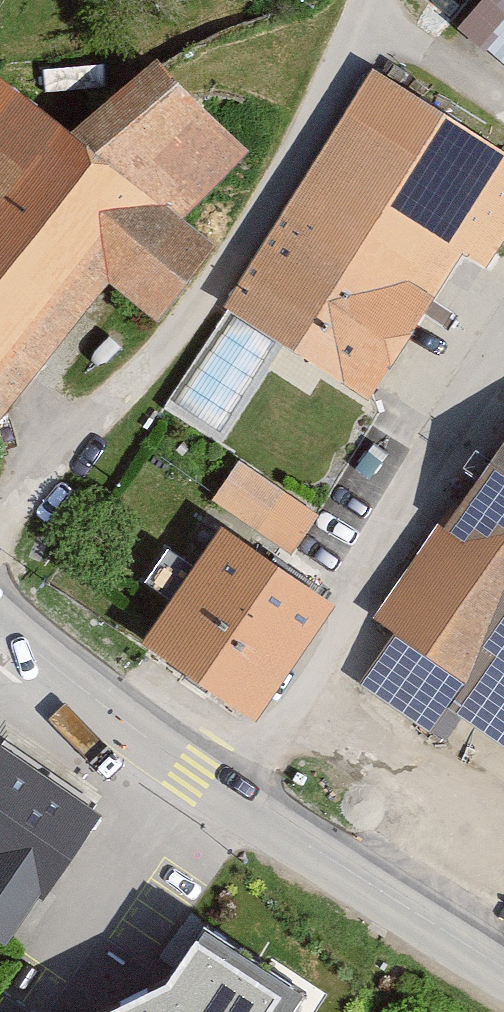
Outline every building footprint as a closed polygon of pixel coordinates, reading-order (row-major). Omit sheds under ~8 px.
[(483,44),(503,61),(503,18),(483,44)] [(253,158),(170,51),(80,122),(1,68),(0,69),(0,425),(114,289),(163,327),(224,258),(186,225),(253,158)] [(379,70),(226,307),(371,400),(463,257),(489,273),(503,251),(503,150),(379,70)] [(374,622),(396,637),(362,686),(444,744),(460,720),(503,751),(503,438),(374,622)] [(291,540),(319,499),(240,445),(212,487),(291,540)] [(321,611),(222,544),(153,646),(252,712),(321,611)] [(3,741),(0,746),(0,936),(16,946),(106,807),(3,741)] [(204,936),(169,992),(125,1011),(291,1011),(300,998),(204,936)]
